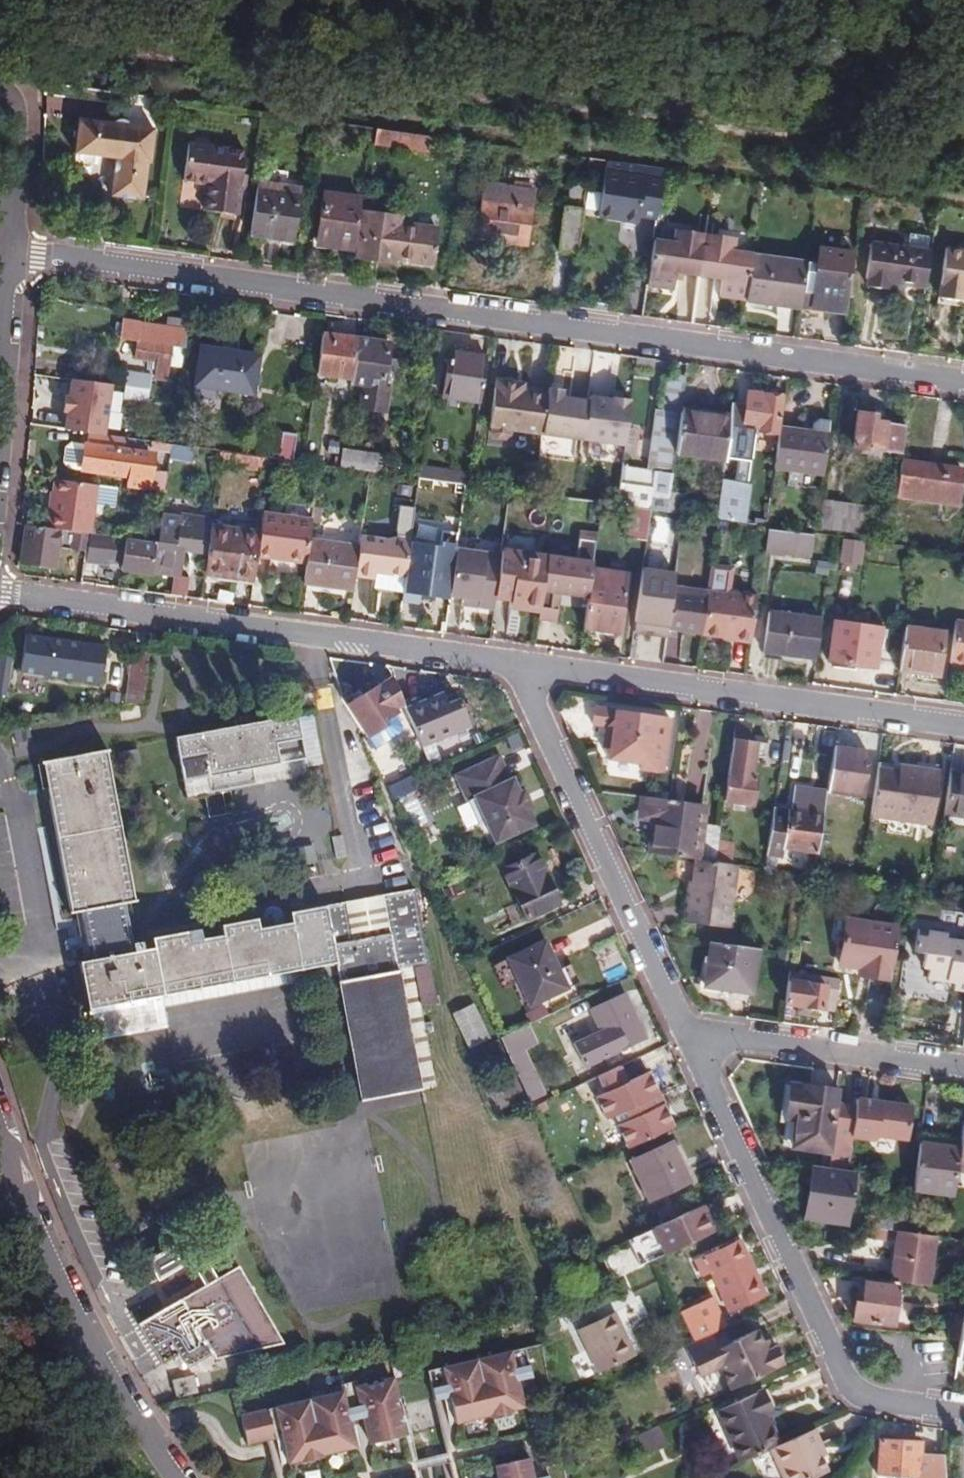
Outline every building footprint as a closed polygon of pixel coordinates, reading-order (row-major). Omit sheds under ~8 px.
[(136,170),(139,139),(115,135),(108,130),(102,130),(97,132),(65,129),(63,163),(102,166),(98,203),(128,208),(132,171),(136,170)] [(426,147),(367,139),(365,153),(424,160),(426,147)] [(229,227),(236,163),(180,157),(177,192),(201,196),(198,222),(229,227)] [(654,187),(655,178),(580,168),(574,219),(573,221),(589,223),(589,231),(626,236),(627,229),(648,231),(654,187)] [(281,252),(289,197),(251,193),(243,247),(281,252)] [(471,247),(484,249),(503,251),(517,253),(524,200),(476,194),(471,247)] [(344,258),(351,210),(313,206),(307,253),(344,258)] [(573,221),(574,219),(556,217),(550,257),(568,259),(573,221)] [(422,270),(427,233),(355,224),(350,266),(384,269),(385,266),(422,270)] [(665,251),(646,249),(640,294),(666,298),(667,287),(668,280),(675,281),(692,283),(697,243),(667,239),(665,251)] [(726,246),(697,243),(692,283),(714,286),(712,303),(739,307),(744,262),(745,261),(725,258),(726,246)] [(503,251),(484,249),(484,258),(502,261),(503,251)] [(916,296),(921,260),(862,253),(858,289),(860,291),(860,302),(878,304),(880,292),(916,296)] [(935,254),(929,303),(955,307),(956,298),(963,299),(963,257),(935,254)] [(808,271),(798,269),(793,311),(792,315),(802,316),(805,298),(840,304),(845,262),(811,256),(808,271)] [(798,269),(744,262),(739,307),(739,309),(759,310),(759,306),(793,311),(798,269)] [(837,320),(840,304),(805,298),(802,316),(837,320)] [(177,360),(179,341),(116,333),(114,348),(114,353),(129,354),(163,358),(177,360)] [(350,348),(315,343),(310,383),(344,387),(350,348)] [(381,353),(350,348),(344,387),(344,395),(357,395),(354,415),(379,418),(381,398),(376,398),(377,387),(379,366),(381,353)] [(158,391),(163,358),(129,354),(129,369),(149,372),(146,390),(158,391)] [(247,407),(252,367),(195,360),(189,402),(208,405),(209,402),(247,407)] [(473,405),(479,366),(443,360),(437,401),(473,405)] [(389,368),(379,366),(377,387),(387,388),(389,368)] [(117,383),(116,398),(139,401),(141,387),(117,383)] [(535,444),(538,420),(541,403),(522,401),(517,400),(510,399),(511,391),(490,387),(482,435),(484,435),(483,441),(487,446),(496,447),(501,444),(502,438),(535,444)] [(86,394),(47,389),(42,440),(79,444),(81,445),(86,394)] [(518,392),(511,391),(510,399),(517,400),(518,392)] [(773,436),(777,406),(740,402),(736,436),(772,441),(773,436)] [(694,425),(674,421),(668,462),(717,468),(722,432),(693,427),(694,425)] [(895,465),(899,437),(868,433),(869,424),(850,422),(845,457),(895,465)] [(822,442),(773,436),(772,441),(767,477),(816,484),(822,442)] [(262,440),(259,468),(263,468),(287,471),(290,444),(262,440)] [(81,445),(79,444),(78,455),(77,456),(74,481),(121,487),(120,497),(140,499),(143,479),(137,478),(138,464),(114,461),(115,449),(81,445)] [(185,458),(164,455),(162,471),(183,473),(185,458)] [(259,468),(213,462),(211,477),(261,483),(263,468),(259,468)] [(362,481),(370,482),(371,468),(335,464),(333,477),(362,481)] [(955,478),(894,469),(890,498),(932,503),(932,511),(950,513),(955,478)] [(444,483),(414,478),(413,488),(443,492),(444,483)] [(50,525),(48,540),(81,545),(94,547),(97,516),(116,517),(119,501),(50,491),(47,524),(50,525)] [(662,504),(660,520),(674,522),(676,506),(662,504)] [(741,507),(738,531),(760,534),(763,509),(741,507)] [(398,602),(405,543),(409,511),(393,509),(390,536),(394,541),(377,550),(354,548),(352,560),(349,587),(370,589),(369,599),(398,602)] [(624,546),(639,547),(640,534),(643,518),(628,516),(624,546)] [(860,525),(816,519),(814,537),(858,543),(860,525)] [(434,540),(436,525),(414,521),(400,602),(418,605),(419,596),(440,599),(450,542),(434,540)] [(250,567),(299,573),(302,553),(305,530),(255,524),(253,544),(250,567)] [(79,564),(78,572),(114,576),(116,580),(173,586),(175,561),(185,562),(185,567),(199,569),(203,538),(204,534),(173,530),(172,531),(154,529),(151,554),(151,556),(81,547),(79,564)] [(590,554),(594,532),(578,529),(575,552),(590,554)] [(760,534),(756,560),(791,564),(794,538),(760,534)] [(48,540),(24,536),(18,578),(44,581),(45,571),(52,572),(54,561),(79,564),(81,547),(81,545),(48,540)] [(199,569),(197,584),(247,590),(250,567),(253,544),(203,538),(199,569)] [(827,543),(809,540),(808,549),(826,552),(827,543)] [(446,604),(491,607),(491,606),(536,609),(540,553),(450,547),(446,604)] [(347,601),(349,587),(352,560),(302,553),(299,573),(297,595),(347,601)] [(728,650),(743,652),(750,604),(722,600),(724,576),(703,573),(700,598),(699,605),(694,642),(714,644),(729,646),(728,650)] [(585,581),(577,642),(613,646),(621,585),(585,581)] [(665,606),(666,601),(667,591),(640,588),(639,602),(665,606)] [(631,601),(626,643),(659,648),(661,639),(665,606),(639,602),(631,601)] [(661,639),(694,642),(699,605),(666,601),(665,606),(661,639)] [(759,660),(811,668),(816,627),(764,620),(759,660)] [(870,673),(875,635),(828,628),(823,667),(870,673)] [(944,670),(962,672),(963,672),(963,630),(949,628),(944,670)] [(897,634),(892,677),(932,682),(937,639),(897,634)] [(75,656),(22,649),(17,683),(70,691),(75,656)] [(137,713),(149,711),(154,668),(160,669),(163,651),(146,649),(144,664),(137,713)] [(123,716),(137,713),(144,664),(132,663),(123,716)] [(335,703),(353,741),(399,720),(385,687),(370,693),(354,701),(351,695),(335,703)] [(402,725),(418,760),(464,737),(451,709),(442,714),(435,701),(399,719),(402,725)] [(666,727),(588,717),(586,734),(600,735),(598,758),(604,767),(602,784),(634,789),(636,778),(659,781),(666,727)] [(182,809),(201,805),(226,799),(304,783),(292,723),(170,748),(182,809)] [(730,731),(728,743),(743,746),(745,734),(730,731)] [(728,743),(720,810),(748,814),(751,786),(744,785),(748,765),(759,768),(762,753),(751,751),(751,747),(743,746),(728,743)] [(827,756),(829,745),(819,744),(818,756),(827,756)] [(824,779),(827,756),(818,756),(815,778),(824,779)] [(824,779),(821,800),(854,804),(860,760),(827,756),(824,779)] [(504,784),(492,759),(453,778),(465,804),(467,803),(480,828),(483,826),(492,845),(529,827),(523,813),(527,811),(518,794),(515,796),(508,782),(504,784)] [(412,900),(381,906),(388,946),(351,952),(344,913),(285,924),(287,936),(254,942),(252,930),(147,951),(149,959),(138,962),(136,954),(127,955),(119,916),(132,913),(101,763),(38,776),(68,926),(78,924),(88,971),(78,974),(94,1055),(167,1041),(164,1025),(161,1008),(331,974),(334,992),(358,1112),(418,1099),(400,1001),(396,979),(410,976),(427,973),(412,900)] [(895,780),(872,779),(866,825),(925,832),(932,781),(896,777),(895,780)] [(943,782),(938,822),(963,825),(963,785),(943,782)] [(380,800),(387,813),(408,803),(402,789),(380,800)] [(785,823),(769,821),(763,868),(782,870),(784,857),(813,860),(821,801),(788,797),(785,823)] [(226,799),(201,805),(206,827),(230,821),(226,799)] [(697,816),(664,811),(635,807),(634,826),(649,828),(644,864),(690,870),(697,816)] [(713,864),(716,840),(703,839),(700,871),(712,873),(713,864)] [(555,915),(531,864),(499,880),(522,931),(555,915)] [(713,864),(712,873),(726,875),(727,865),(713,864)] [(700,871),(692,870),(689,902),(685,902),(683,921),(728,926),(735,876),(726,875),(712,873),(700,871)] [(388,946),(381,906),(344,913),(351,952),(388,946)] [(728,926),(683,921),(682,934),(726,940),(728,926)] [(867,987),(887,990),(894,936),(844,931),(838,974),(867,978),(867,987)] [(942,947),(942,943),(911,939),(908,960),(919,961),(918,975),(924,976),(923,986),(949,990),(949,997),(963,999),(963,951),(942,947)] [(589,988),(566,941),(531,959),(554,1006),(589,988)] [(711,951),(708,976),(755,983),(758,957),(711,951)] [(161,1008),(164,1025),(334,992),(331,974),(161,1008)] [(414,999),(410,976),(396,979),(400,1001),(414,999)] [(755,983),(708,976),(706,997),(752,1004),(755,983)] [(785,989),(782,1013),(832,1020),(836,990),(824,988),(823,995),(785,989)] [(463,1048),(487,1041),(476,1004),(452,1012),(463,1048)] [(641,1048),(620,1004),(587,1019),(598,1042),(572,1054),(582,1075),(607,1064),(641,1048)] [(571,1030),(565,1017),(544,1027),(551,1040),(571,1030)] [(518,1062),(507,1067),(528,1111),(539,1106),(518,1062)] [(626,1158),(671,1137),(660,1113),(656,1116),(652,1109),(657,1106),(646,1083),(628,1092),(621,1075),(597,1086),(605,1102),(596,1106),(607,1129),(613,1126),(617,1135),(615,1136),(626,1158)] [(828,1163),(835,1100),(785,1094),(781,1127),(791,1129),(788,1157),(828,1163)] [(853,1102),(835,1100),(828,1163),(827,1175),(845,1178),(849,1133),(870,1135),(876,1130),(906,1134),(909,1101),(854,1095),(853,1102)] [(656,1116),(660,1113),(657,1106),(652,1109),(656,1116)] [(961,1129),(957,1157),(954,1179),(963,1180),(963,1129),(961,1129)] [(917,1150),(905,1241),(921,1243),(926,1201),(951,1204),(953,1185),(954,1179),(957,1157),(917,1150)] [(687,1192),(666,1151),(629,1170),(649,1211),(687,1192)] [(818,1174),(809,1173),(807,1190),(817,1190),(818,1174)] [(817,1190),(807,1190),(803,1227),(843,1232),(850,1179),(845,1178),(827,1175),(818,1174),(817,1190)] [(701,1215),(652,1238),(665,1265),(714,1242),(701,1215)] [(893,1240),(887,1288),(923,1293),(930,1244),(921,1243),(905,1241),(893,1240)] [(143,1261),(154,1281),(177,1269),(166,1248),(143,1261)] [(731,1323),(765,1307),(739,1255),(698,1274),(703,1288),(710,1286),(724,1314),(727,1314),(731,1323)] [(626,1257),(601,1269),(609,1285),(633,1272),(626,1257)] [(285,1347),(239,1270),(138,1331),(154,1358),(156,1357),(165,1370),(179,1362),(186,1376),(214,1360),(216,1365),(285,1347)] [(892,1332),(897,1294),(865,1290),(862,1309),(853,1307),(851,1327),(892,1332)] [(695,1351),(724,1338),(710,1310),(681,1323),(695,1351)] [(629,1337),(620,1320),(577,1339),(598,1382),(631,1366),(619,1342),(629,1337)] [(955,1363),(963,1365),(963,1324),(961,1324),(957,1350),(955,1363)] [(730,1400),(785,1376),(775,1357),(771,1359),(768,1351),(762,1338),(756,1341),(750,1325),(724,1338),(695,1351),(685,1356),(695,1378),(702,1380),(708,1377),(720,1379),(730,1400)] [(542,1355),(426,1381),(433,1409),(448,1406),(455,1432),(489,1423),(489,1425),(511,1422),(511,1419),(523,1417),(518,1392),(530,1389),(532,1395),(549,1392),(542,1355)] [(700,1388),(720,1379),(708,1377),(702,1380),(695,1378),(700,1388)] [(199,1397),(195,1381),(174,1386),(177,1402),(199,1397)] [(342,1400),(240,1424),(248,1455),(282,1447),(288,1471),(300,1468),(301,1470),(323,1465),(322,1463),(356,1455),(350,1429),(364,1425),(370,1452),(404,1444),(391,1388),(356,1397),(355,1391),(340,1394),(342,1400)] [(718,1419),(740,1470),(767,1458),(780,1453),(767,1425),(773,1422),(764,1398),(718,1419)] [(812,1439),(780,1453),(767,1458),(776,1477),(823,1477),(819,1468),(813,1457),(819,1454),(812,1439)] [(893,1449),(919,1452),(919,1445),(894,1443),(893,1449)] [(943,1467),(918,1465),(919,1452),(893,1449),(880,1447),(877,1477),(945,1477),(943,1467)] [(824,1466),(819,1454),(813,1457),(819,1468),(824,1466)] [(493,1474),(494,1477),(531,1477),(528,1466),(493,1474)]
